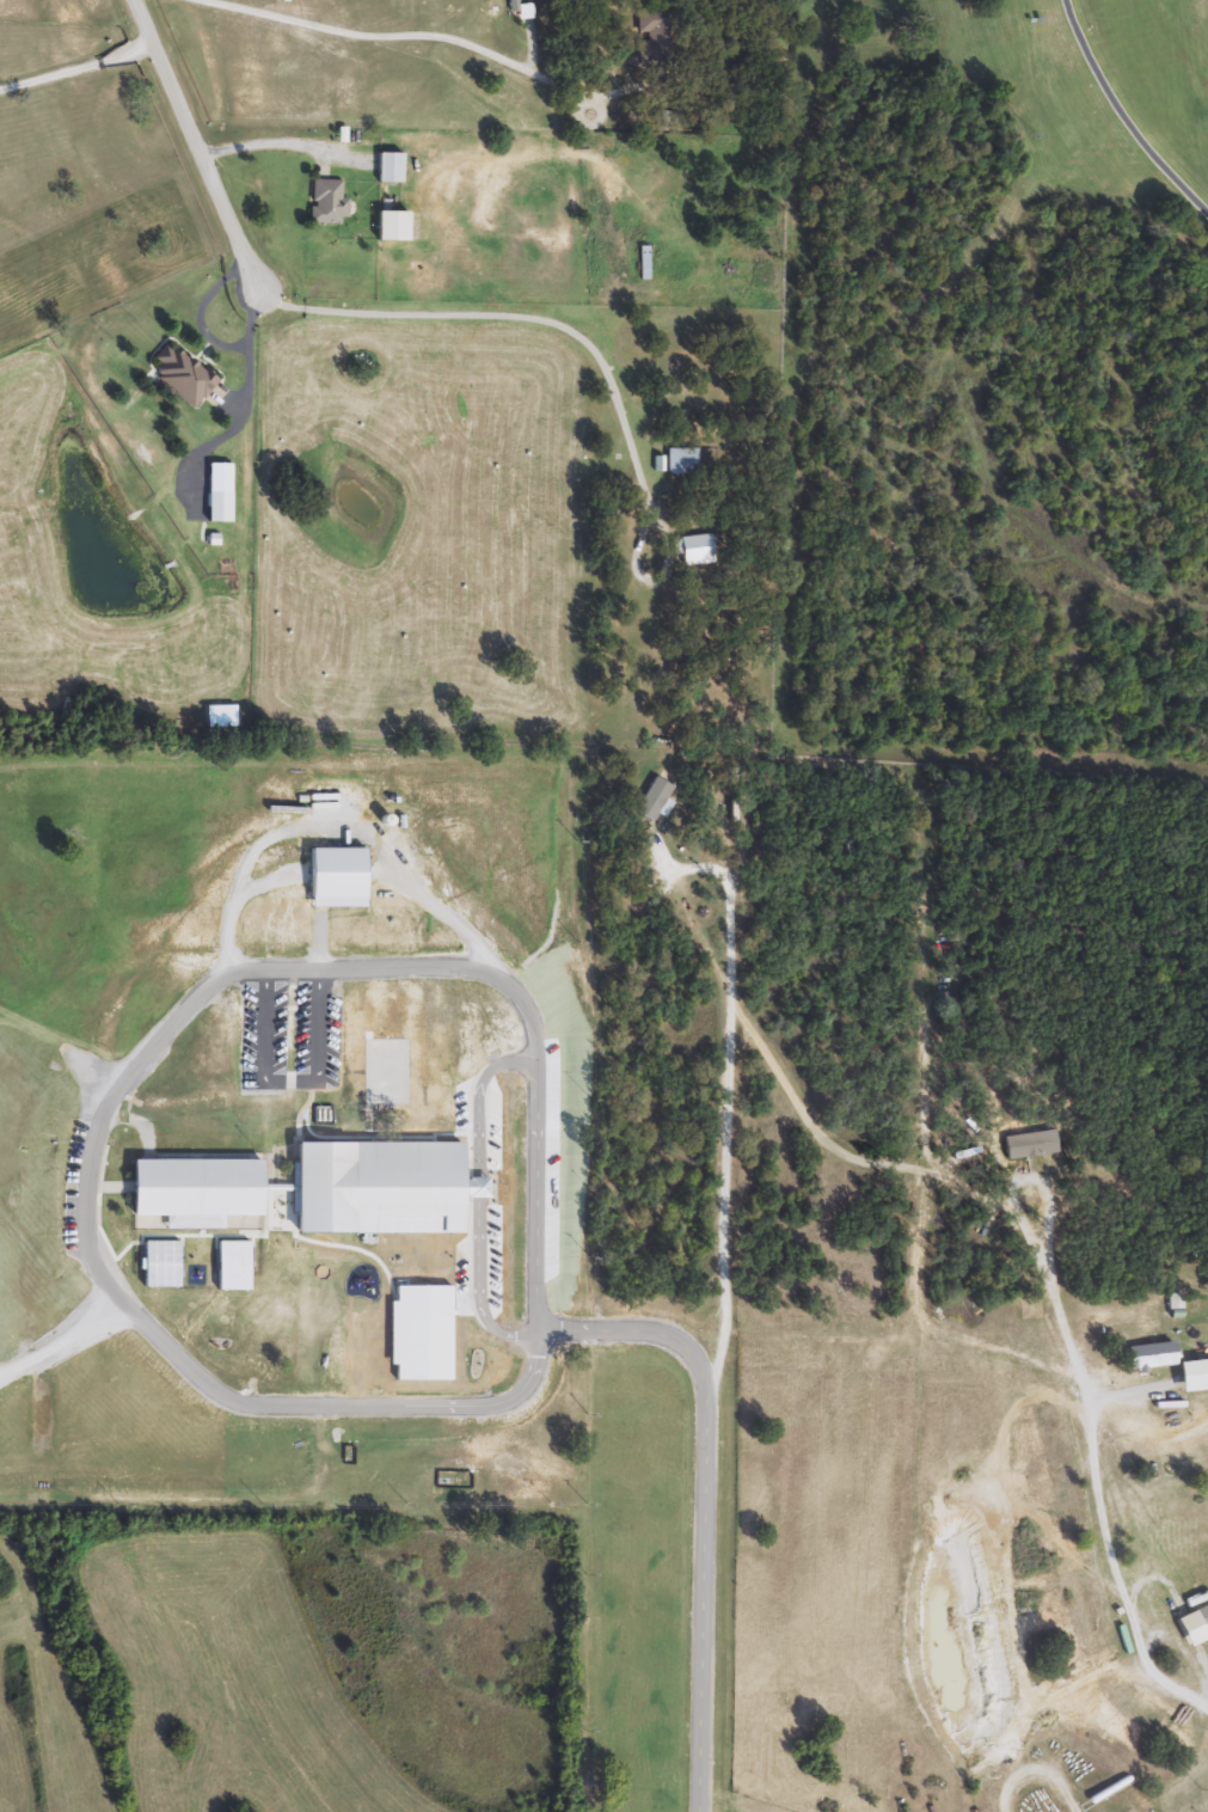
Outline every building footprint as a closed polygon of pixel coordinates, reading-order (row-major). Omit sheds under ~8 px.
[(639,33),(640,11),(675,12),(674,62),(643,61),(644,33),(639,33)] [(379,184),(379,154),(403,154),(403,184),(379,184)] [(343,182),(343,201),(349,201),(348,225),(313,224),(313,180),(343,182)] [(410,213),(409,243),(379,241),(380,213),(410,213)] [(192,411),(155,374),(163,367),(154,359),(172,341),(217,386),(192,411)] [(698,451),(698,475),(668,475),(668,451),(698,451)] [(233,465),(233,495),(209,494),(210,465),(233,465)] [(713,537),(716,564),(681,568),(679,539),(713,537)] [(211,723),(211,711),(233,711),(233,723),(211,723)] [(675,789),(654,824),(634,810),(657,777),(675,789)] [(312,908),(312,850),(366,850),(366,908),(312,908)] [(465,1143),(464,1181),(474,1181),(482,1181),(482,1198),(474,1198),(465,1198),(465,1235),(298,1233),(298,1141),(465,1143)] [(265,1216),(135,1216),(135,1159),(265,1159),(265,1216)] [(468,1473),(468,1488),(437,1488),(437,1473),(468,1473)] [(1202,1569),(1207,1581),(1207,1593),(1172,1610),(1161,1590),(1202,1569)]
